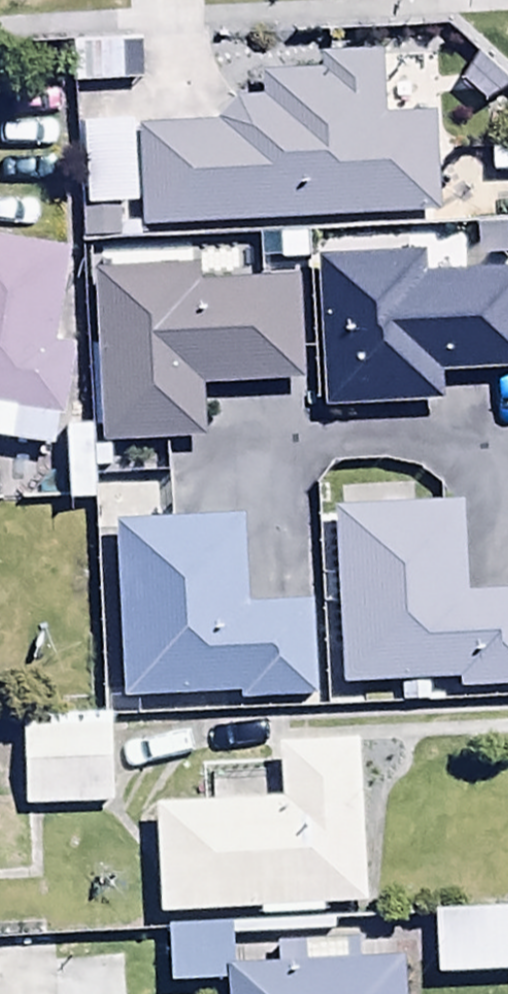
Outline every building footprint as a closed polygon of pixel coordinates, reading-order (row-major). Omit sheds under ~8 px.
[(140,215),(141,234),(437,221),(433,127),(387,129),(384,56),(320,58),(321,75),(264,78),(265,101),(227,103),(228,130),(84,136),(87,218),(140,215)] [(54,456),(71,357),(55,354),(71,258),(0,247),(0,447),(54,456)] [(189,251),(92,255),(101,448),(204,443),(202,394),(298,390),(294,287),(201,291),(200,275),(190,275),(189,251)] [(442,383),(507,381),(507,281),(425,283),(425,259),(310,262),(313,415),(443,412),(442,383)] [(90,432),(63,434),(68,508),(95,506),(90,432)] [(335,515),(341,694),(457,690),(457,700),(507,698),(507,598),(462,599),(459,510),(335,515)] [(242,524),(116,530),(125,710),(237,705),(237,712),(312,708),(307,608),(247,611),(242,524)] [(108,718),(21,722),(25,816),(112,812),(108,718)] [(282,806),(155,812),(160,923),(261,918),(262,927),(322,925),(322,917),(365,915),(357,749),(279,752),(282,806)] [(433,917),(434,985),(507,983),(507,915),(433,917)] [(227,975),(228,993),(406,993),(404,966),(361,968),(360,950),(274,955),(275,972),(227,975)]
